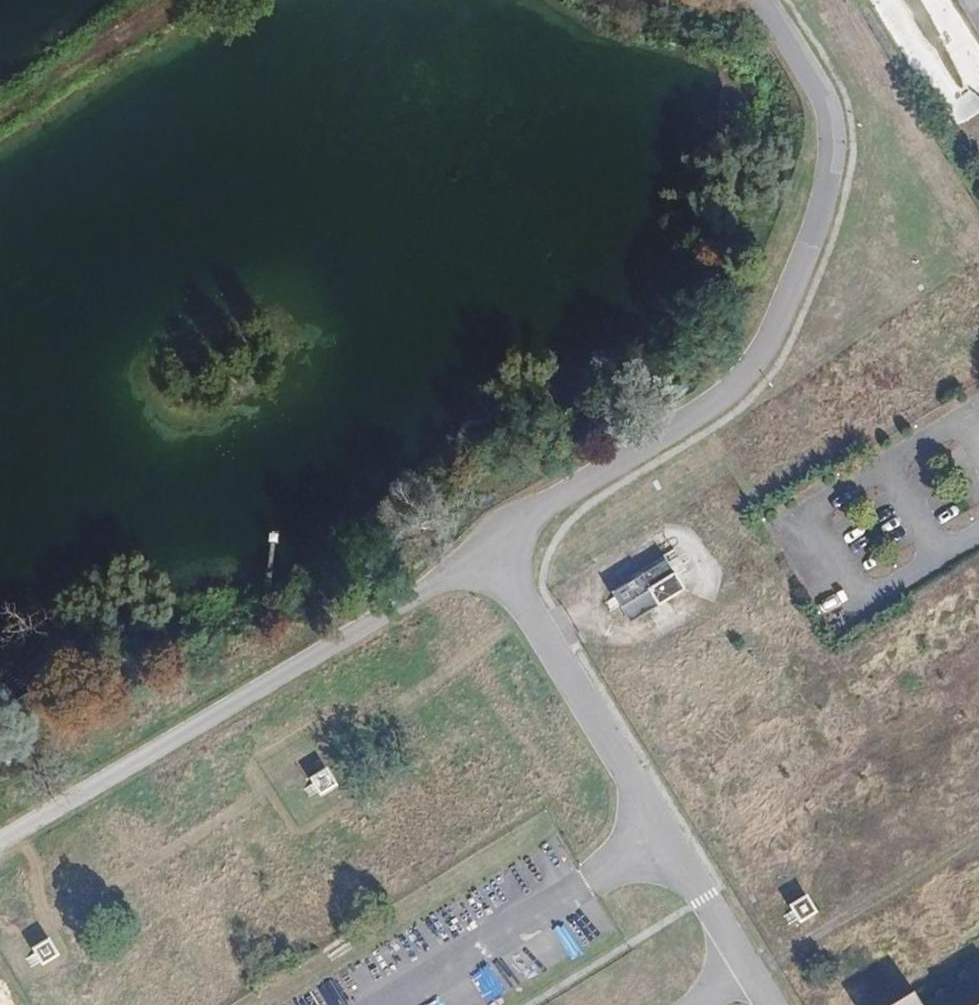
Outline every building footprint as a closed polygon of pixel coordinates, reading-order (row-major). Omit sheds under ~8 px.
[(910,50),(961,18),(949,0),(878,0),(910,50)] [(962,125),(975,142),(978,140),(978,112),(962,125)] [(637,578),(614,593),(633,621),(684,589),(666,560),(637,578)] [(328,768),(312,778),(320,793),(323,793),(336,784),(336,783),(328,768)] [(808,896),(793,905),(803,920),(818,911),(808,896)] [(49,940),(34,948),(43,964),(58,955),(49,940)] [(898,1004),(938,1004),(927,988),(898,1004)]
